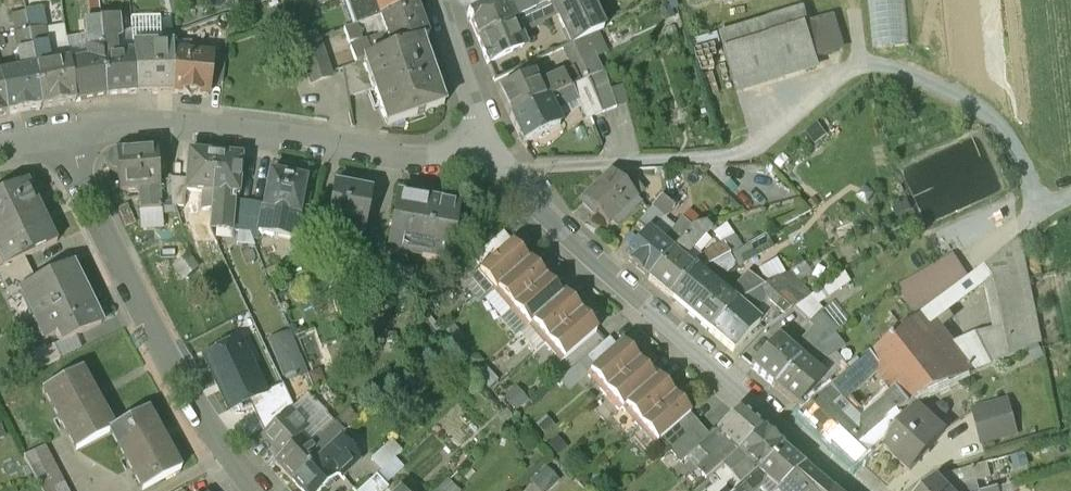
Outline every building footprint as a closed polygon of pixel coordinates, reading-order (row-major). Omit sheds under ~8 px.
[(360,24),(379,17),(416,4),(415,0),(353,0),(360,24)] [(467,15),(476,39),(534,12),(528,0),(526,0),(507,9),(502,8),(498,0),(467,15)] [(534,12),(553,3),(560,0),(528,0),(534,12)] [(553,3),(557,12),(573,44),(603,30),(589,0),(560,0),(553,3)] [(872,41),(910,38),(908,0),(869,0),(872,41)] [(534,12),(476,39),(486,64),(525,46),(519,35),(541,25),(539,21),(557,12),(553,3),(534,12)] [(416,4),(379,17),(386,38),(391,51),(419,41),(428,37),(416,4)] [(109,10),(98,11),(99,21),(110,21),(109,10)] [(110,21),(99,21),(100,34),(103,56),(113,55),(110,21)] [(804,22),(719,45),(728,80),(814,57),(804,22)] [(360,40),(355,25),(344,30),(349,44),(360,40)] [(48,67),(43,32),(28,34),(35,70),(48,67)] [(28,34),(14,36),(18,63),(25,68),(25,72),(35,70),(28,34)] [(103,56),(100,34),(83,38),(88,59),(103,56)] [(382,40),(378,38),(349,49),(354,64),(368,59),(391,51),(386,38),(382,40)] [(318,39),(297,46),(309,82),(330,74),(318,39)] [(391,51),(368,59),(374,75),(367,77),(378,108),(385,105),(391,124),(442,106),(419,41),(391,51)] [(173,42),(155,43),(132,46),(133,54),(136,92),(165,92),(172,92),(173,46),(173,42)] [(212,57),(190,54),(190,49),(186,44),(183,46),(173,46),(172,92),(208,95),(212,57)] [(136,92),(133,54),(113,55),(103,56),(106,95),(136,92)] [(88,59),(69,63),(75,101),(106,95),(103,56),(88,59)] [(224,58),(212,57),(210,82),(222,83),(224,58)] [(354,64),(342,68),(347,96),(371,88),(368,77),(367,77),(374,75),(368,59),(354,64)] [(48,67),(35,70),(41,108),(75,101),(69,63),(48,67)] [(0,77),(0,83),(7,114),(41,108),(35,70),(25,72),(0,77)] [(531,75),(497,91),(509,117),(543,101),(538,91),(531,75)] [(557,78),(545,84),(538,91),(543,101),(545,100),(564,91),(557,78)] [(564,91),(545,100),(550,111),(577,98),(572,87),(564,91)] [(543,101),(509,117),(523,145),(558,128),(550,111),(545,100),(543,101)] [(112,170),(117,171),(118,192),(144,190),(144,195),(138,195),(139,210),(159,208),(157,177),(164,177),(163,164),(156,165),(155,151),(115,154),(111,156),(108,159),(107,163),(109,167),(112,170)] [(214,154),(186,152),(184,181),(183,190),(201,192),(211,193),(214,154)] [(241,157),(214,154),(211,193),(209,223),(233,224),(235,200),(235,195),(237,194),(241,157)] [(305,180),(270,173),(264,205),(258,234),(259,235),(273,238),(275,226),(271,220),(273,211),(298,216),(305,180)] [(610,173),(581,202),(594,216),(597,214),(607,224),(612,220),(617,225),(640,203),(610,173)] [(184,181),(170,180),(172,206),(182,206),(183,190),(184,181)] [(0,196),(0,233),(42,213),(27,183),(0,196)] [(359,191),(333,186),(324,237),(348,241),(350,241),(351,232),(363,234),(370,194),(359,192),(359,191)] [(211,193),(201,192),(199,215),(196,214),(195,230),(208,230),(209,223),(211,193)] [(669,197),(659,199),(636,225),(643,232),(646,231),(647,232),(661,216),(664,219),(672,209),(671,208),(675,203),(669,197)] [(456,209),(397,198),(387,252),(407,256),(409,250),(420,252),(418,258),(443,263),(446,244),(450,245),(456,209)] [(250,202),(235,200),(233,224),(232,231),(248,233),(245,225),(250,202)] [(264,205),(250,202),(245,225),(248,233),(251,240),(258,242),(259,235),(258,234),(264,205)] [(6,264),(2,266),(3,267),(3,269),(24,259),(56,243),(42,213),(0,233),(0,252),(6,264)] [(647,232),(646,231),(643,232),(636,225),(614,251),(647,279),(691,228),(681,220),(665,239),(667,240),(663,245),(647,232)] [(691,228),(647,279),(672,301),(696,273),(679,258),(686,256),(710,228),(704,224),(691,228)] [(741,248),(725,225),(713,232),(720,243),(697,258),(704,269),(741,248)] [(363,234),(351,232),(350,241),(348,241),(347,245),(354,258),(363,254),(360,248),(363,234)] [(501,235),(471,260),(481,272),(510,247),(501,235)] [(704,269),(696,273),(709,283),(736,269),(733,263),(769,244),(764,235),(741,248),(704,269)] [(481,272),(475,277),(492,296),(495,293),(526,329),(529,327),(560,363),(596,332),(584,317),(587,314),(591,319),(598,313),(583,295),(576,301),(580,306),(577,309),(565,294),(560,298),(548,283),(552,280),(556,285),(561,280),(547,264),(541,269),(544,274),(541,277),(529,262),(526,264),(514,250),(517,247),(522,252),(530,246),(522,236),(510,247),(481,272)] [(942,329),(885,374),(895,388),(884,398),(890,404),(899,415),(919,400),(1041,344),(1020,239),(987,265),(995,274),(997,278),(1006,327),(983,340),(980,334),(955,348),(942,329)] [(3,269),(3,267),(0,268),(0,278),(3,284),(30,271),(24,259),(3,269)] [(350,261),(324,271),(333,293),(359,283),(350,261)] [(35,282),(23,288),(24,290),(38,319),(87,295),(73,264),(35,282)] [(987,265),(959,286),(967,296),(995,274),(987,265)] [(760,273),(754,268),(747,273),(755,280),(760,273)] [(30,271),(3,284),(9,298),(24,290),(23,288),(35,282),(30,271)] [(696,273),(672,301),(709,332),(734,305),(733,305),(756,292),(763,287),(755,280),(747,273),(726,298),(709,283),(696,273)] [(808,298),(787,273),(763,287),(756,292),(771,305),(770,307),(780,315),(781,314),(782,315),(793,308),(808,298)] [(734,305),(709,332),(734,353),(758,325),(756,323),(770,307),(771,305),(756,292),(734,305)] [(87,295),(38,319),(47,338),(55,334),(59,343),(101,323),(87,295)] [(815,307),(808,298),(793,308),(812,321),(823,313),(816,305),(815,307)] [(943,300),(802,412),(798,414),(814,430),(829,413),(838,403),(879,366),(885,374),(942,329),(936,318),(949,308),(943,300)] [(781,333),(752,368),(774,387),(799,361),(834,333),(839,329),(839,328),(824,318),(792,355),(784,348),(790,341),(781,333)] [(296,329),(274,337),(289,378),(311,370),(296,329)] [(834,333),(799,361),(808,369),(814,364),(816,367),(844,347),(834,333)] [(607,337),(585,357),(593,366),(615,347),(607,337)] [(265,394),(264,393),(239,341),(204,358),(229,410),(238,406),(265,394)] [(633,358),(620,343),(615,347),(593,366),(584,373),(618,411),(621,409),(653,443),(659,438),(688,413),(675,398),(678,395),(683,400),(689,394),(674,378),(668,383),(672,388),(668,391),(655,376),(652,379),(638,364),(642,361),(647,366),(653,361),(638,344),(632,349),(636,354),(633,358)] [(55,346),(27,359),(34,372),(61,360),(55,346)] [(799,361),(774,387),(797,407),(823,382),(808,369),(799,361)] [(80,372),(43,392),(76,451),(109,433),(113,431),(112,429),(109,430),(98,410),(100,409),(80,372)] [(293,409),(282,385),(264,393),(265,394),(238,406),(241,412),(251,408),(263,434),(289,412),(293,409)] [(334,427),(307,398),(293,409),(289,412),(308,432),(303,437),(312,447),(334,427)] [(854,436),(829,413),(814,430),(837,452),(854,466),(880,443),(902,420),(899,415),(890,404),(854,436)] [(917,405),(881,444),(910,471),(945,431),(917,405)] [(709,437),(701,445),(719,466),(723,463),(761,429),(740,410),(709,437)] [(109,433),(141,490),(143,490),(180,471),(178,468),(176,470),(165,448),(167,447),(146,412),(113,431),(109,433)] [(308,432),(289,412),(263,434),(260,437),(262,440),(264,439),(272,449),(271,450),(279,459),(273,464),(292,483),(321,456),(312,447),(303,437),(308,432)] [(688,413),(659,438),(669,449),(698,424),(688,413)] [(1012,419),(978,428),(982,443),(1016,433),(1012,419)] [(698,424),(669,449),(681,462),(688,456),(701,445),(709,437),(698,424)] [(761,429),(723,463),(743,485),(758,472),(783,447),(782,447),(781,446),(761,429)] [(292,483),(299,490),(320,490),(335,476),(339,479),(357,462),(337,440),(321,456),(292,483)] [(390,441),(370,460),(381,472),(401,453),(390,441)] [(719,466),(701,445),(688,456),(699,469),(698,470),(705,478),(719,466)] [(23,458),(40,490),(68,490),(45,446),(23,458)] [(758,472),(743,485),(736,490),(757,490),(762,486),(766,474),(778,488),(779,488),(803,465),(783,447),(758,472)] [(984,463),(965,469),(968,481),(969,483),(988,478),(984,463)] [(803,465),(779,488),(778,488),(774,490),(832,490),(803,465)] [(933,480),(922,490),(943,490),(954,487),(959,489),(966,487),(964,482),(968,481),(965,469),(933,480)] [(360,490),(385,490),(387,489),(376,477),(360,490)] [(452,478),(439,490),(464,490),(452,478)]
